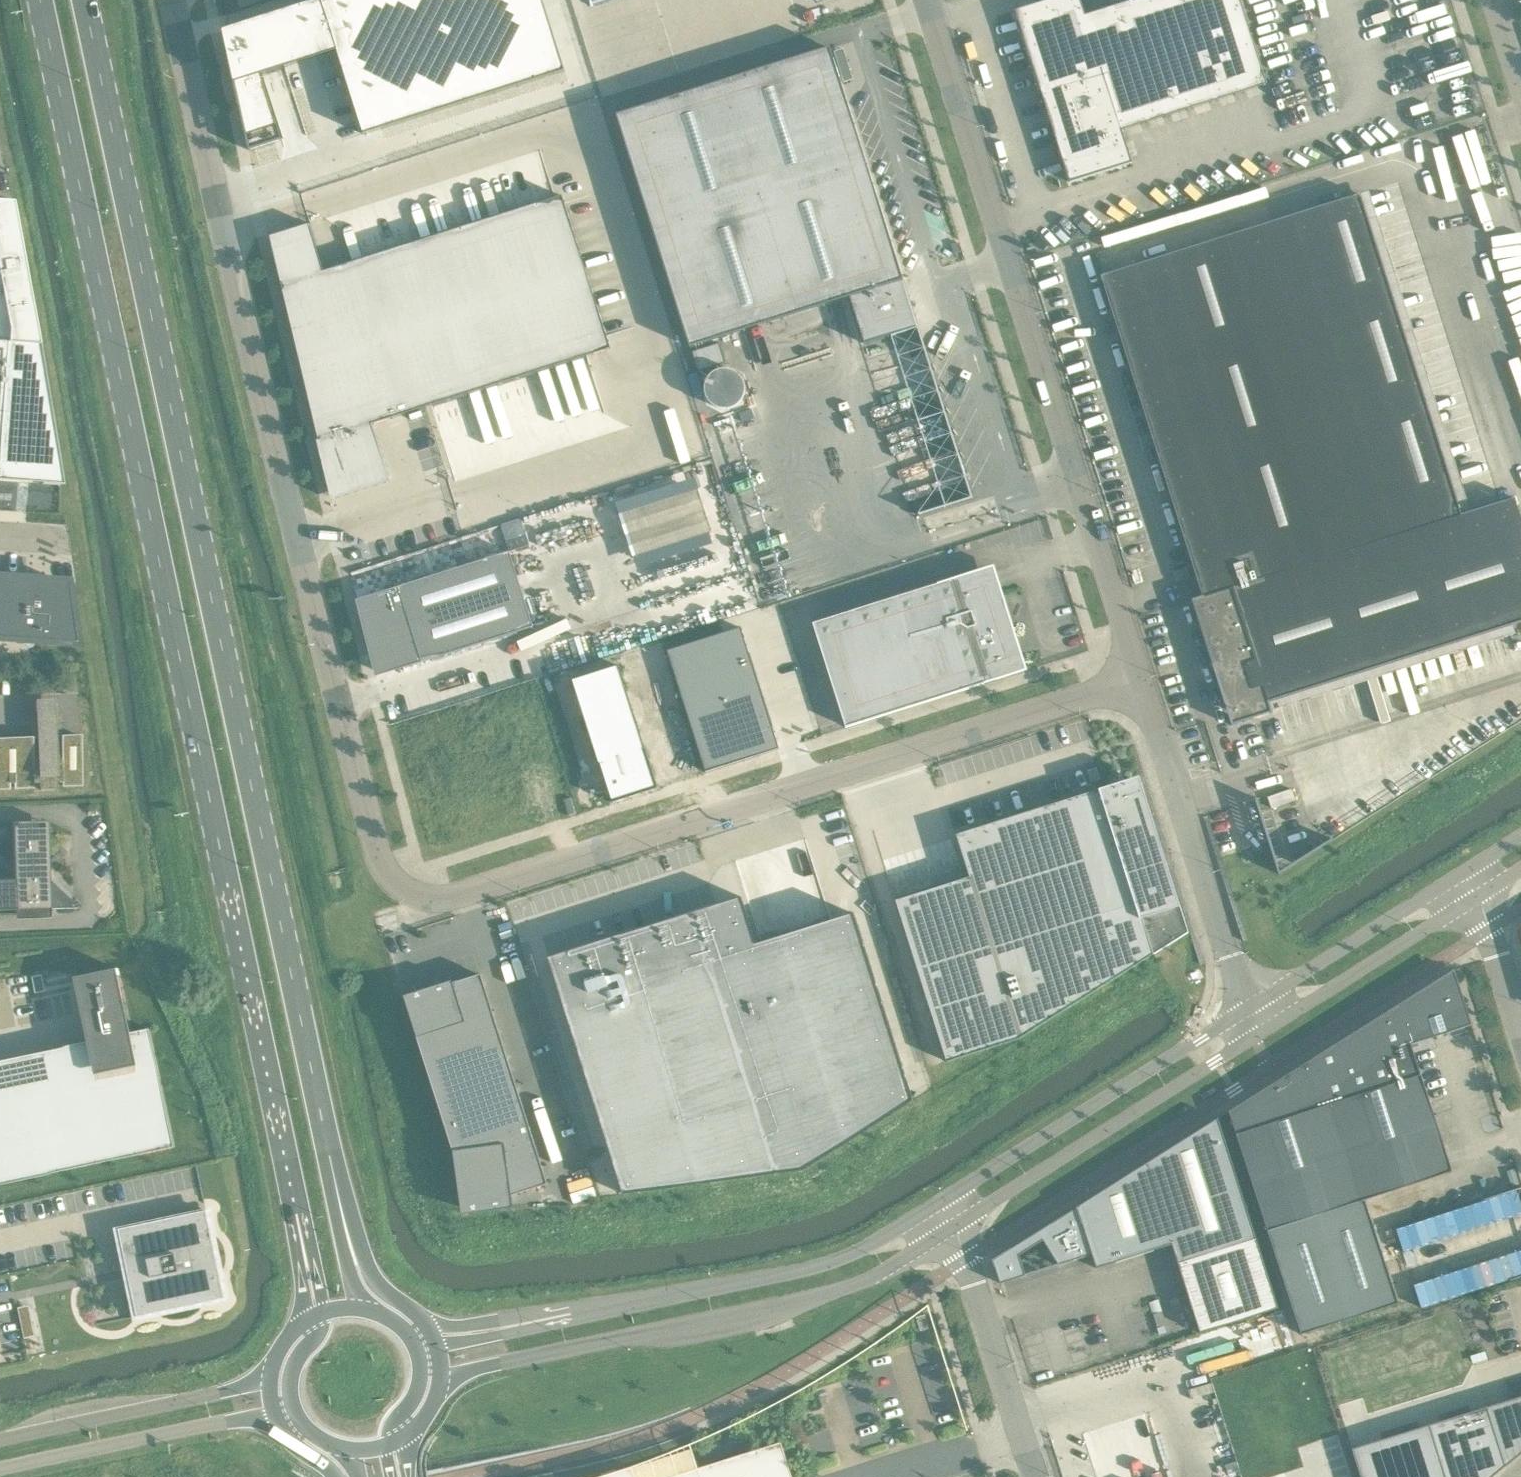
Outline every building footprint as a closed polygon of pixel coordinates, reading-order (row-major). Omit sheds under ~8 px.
[(225,30),(250,149),(282,139),(261,74),(337,50),(364,134),(565,70),(543,0),(319,0),(225,30)] [(1015,10),(1067,174),(1130,154),(1122,130),(1267,84),(1240,0),(1133,0),(1085,15),(1081,0),(1048,0),(1015,10)] [(831,47),(617,115),(691,348),(851,297),(866,343),(917,327),(919,326),(831,47)] [(1260,716),(1273,712),(1269,701),(1520,621),(1520,518),(1514,497),(1461,514),(1359,194),(1101,275),(1202,596),(1191,599),(1213,666),(1232,725),(1260,716)] [(277,249),(272,250),(317,440),(322,462),(331,500),(391,481),(373,423),(611,348),(562,195),(324,271),(309,224),(279,233),(280,238),(275,239),(277,249)] [(13,201),(0,200),(0,341),(36,344),(13,201)] [(36,344),(0,341),(0,480),(59,485),(36,344)] [(719,344),(694,352),(699,370),(725,363),(719,344)] [(705,387),(705,388),(705,390),(705,391),(706,392),(706,394),(706,395),(707,396),(707,398),(708,399),(709,400),(709,401),(710,402),(711,403),(712,404),(713,405),(714,406),(716,407),(717,407),(718,408),(719,408),(721,409),(722,409),(724,409),(725,409),(726,409),(728,409),(729,409),(730,409),(732,408),(733,408),(734,407),(736,406),(737,406),(738,405),(739,404),(740,403),(741,402),(742,401),(742,400),(743,399),(744,397),(744,396),(745,395),(745,393),(745,392),(745,391),(746,389),(746,388),(745,387),(745,385),(745,384),(745,383),(744,381),(743,380),(743,379),(742,378),(741,377),(740,376),(739,375),(738,374),(737,373),(736,372),(735,371),(734,371),(733,370),(731,370),(730,369),(729,369),(727,369),(726,369),(725,369),(723,369),(722,369),(721,369),(719,370),(718,370),(717,371),(715,371),(714,372),(713,373),(712,374),(711,375),(710,376),(709,377),(709,378),(708,379),(707,380),(707,382),(706,383),(706,384),(706,386),(705,387)] [(510,551),(360,598),(379,672),(397,666),(402,665),(403,668),(423,661),(423,659),(432,657),(440,656),(534,627),(521,588),(510,551)] [(994,565),(955,577),(812,622),(846,728),(1027,670),(1003,592),(994,565)] [(1186,567),(1173,571),(1176,581),(1189,577),(1186,567)] [(65,582),(1,578),(0,591),(0,637),(1,637),(63,642),(65,582)] [(741,627),(667,650),(706,772),(780,748),(741,627)] [(619,665),(573,680),(611,802),(658,787),(619,665)] [(61,736),(60,712),(54,712),(54,699),(35,699),(35,712),(30,713),(31,738),(1,739),(0,739),(0,787),(1,787),(40,785),(40,789),(57,788),(57,784),(82,783),(80,736),(61,736)] [(487,711),(393,740),(424,861),(479,844),(464,796),(510,781),(487,711)] [(969,878),(895,899),(946,1062),(1019,1040),(1189,935),(1139,779),(955,836),(969,878)] [(77,907),(77,905),(49,878),(47,878),(46,821),(13,822),(14,879),(1,880),(0,880),(0,910),(1,910),(77,907)] [(622,934),(549,957),(623,1194),(804,1169),(913,1100),(853,913),(757,944),(742,896),(739,897),(740,903),(735,904),(734,901),(724,904),(725,908),(622,934)] [(0,1060),(0,1183),(175,1147),(150,1029),(131,1033),(118,969),(76,978),(90,1041),(0,1060)] [(1454,969),(1229,1111),(1301,1334),(1398,1302),(1364,1200),(1452,1171),(1411,1044),(1471,1025),(1454,969)] [(407,994),(404,995),(453,1150),(461,1207),(464,1206),(464,1203),(509,1198),(510,1200),(513,1200),(512,1194),(547,1183),(481,975),(453,983),(452,980),(450,981),(450,983),(408,997),(407,994)] [(1218,1118),(993,1260),(1000,1283),(1025,1275),(1018,1254),(1043,1239),(1059,1264),(1092,1254),(1097,1268),(1172,1244),(1178,1264),(1201,1333),(1279,1308),(1257,1239),(1218,1118)] [(1431,1240),(1520,1214),(1520,1188),(1398,1223),(1409,1262),(1435,1255),(1431,1240)] [(207,1210),(119,1229),(127,1266),(122,1266),(125,1281),(129,1280),(137,1317),(226,1298),(207,1210)] [(1415,1279),(1422,1303),(1520,1275),(1520,1250),(1415,1279)] [(1159,1312),(1154,1314),(1157,1326),(1163,1324),(1159,1312)] [(1504,1465),(1520,1451),(1520,1396),(1487,1407),(1356,1447),(1365,1476),(1489,1476),(1504,1465)] [(781,1442),(670,1476),(792,1476),(781,1442)] [(631,1469),(630,1467),(599,1476),(633,1476),(631,1469)]
